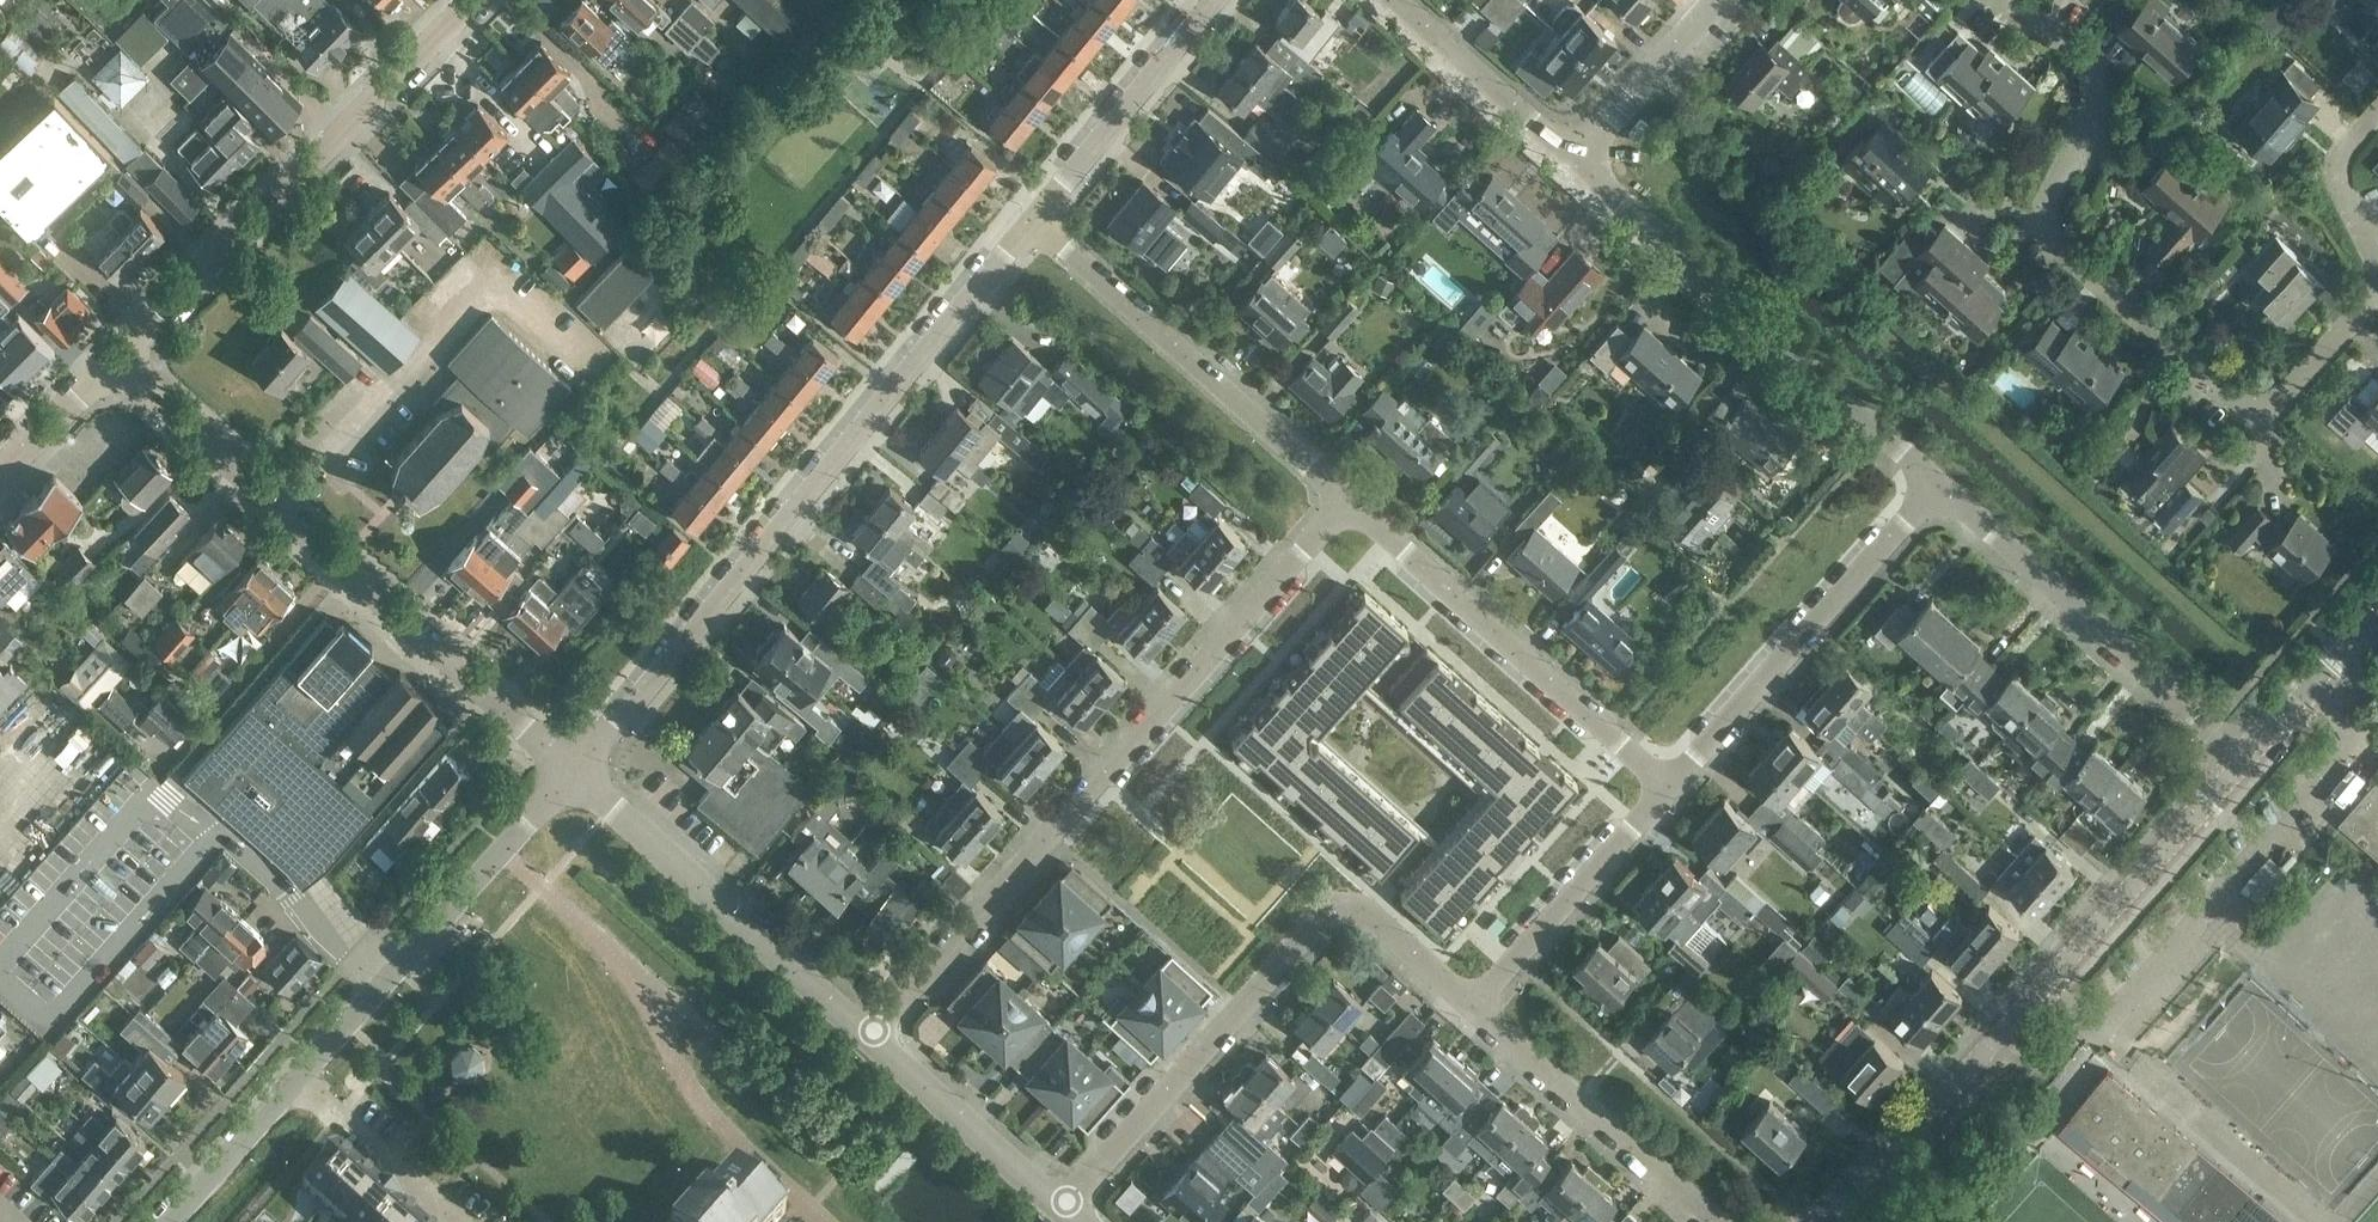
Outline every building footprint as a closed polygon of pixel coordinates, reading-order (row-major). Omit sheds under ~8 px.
[(198,0),(170,0),(155,15),(271,130),(299,101),(198,0)] [(357,29),(332,3),(331,4),(326,0),(243,0),(252,10),(258,4),(295,40),(292,43),(316,67),(331,51),(333,53),(343,44),(342,44),(357,29)] [(387,8),(395,0),(378,0),(387,8)] [(560,23),(588,50),(603,65),(631,36),(612,18),(606,24),(582,0),(560,23)] [(670,16),(652,0),(608,0),(627,17),(638,5),(661,26),(670,16)] [(680,11),(704,33),(715,20),(693,0),(691,0),(680,11)] [(797,52),(844,0),(740,0),(797,52)] [(1100,0),(1090,0),(1085,6),(1078,0),(1070,10),(1077,16),(1076,16),(1101,36),(1118,15),(1100,0)] [(1118,15),(1131,0),(1100,0),(1118,15)] [(1289,30),(1282,38),(1294,48),(1300,53),(1301,40),(1310,29),(1325,42),(1340,23),(1325,11),(1321,16),(1303,0),(1292,0),(1276,19),(1289,30)] [(1521,0),(1471,0),(1477,6),(1500,27),(1523,2),(1521,0)] [(1634,18),(1650,0),(1614,0),(1634,18)] [(1839,3),(1839,8),(1841,13),(1846,17),(1851,19),(1856,18),(1862,12),(1866,15),(1880,0),(1842,0),(1839,3)] [(1917,10),(1928,10),(1935,16),(1941,10),(1929,0),(1916,0),(1917,10)] [(2201,46),(2163,12),(2168,6),(2161,0),(2149,0),(2122,30),(2135,42),(2131,46),(2145,58),(2149,53),(2174,76),(2201,46)] [(2352,5),(2377,29),(2377,0),(2346,0),(2352,5)] [(1614,39),(1580,8),(1574,3),(1566,4),(1551,20),(1552,28),(1557,33),(1591,64),(1614,39)] [(143,59),(169,32),(144,7),(118,34),(143,59)] [(664,29),(687,51),(710,63),(722,49),(704,33),(680,11),(664,29)] [(1101,36),(1076,16),(1059,38),(1084,58),(1101,36)] [(997,17),(978,36),(986,44),(1005,26),(997,17)] [(1569,89),(1591,64),(1557,33),(1536,56),(1535,58),(1555,76),(1569,89)] [(2005,121),(2032,91),(2025,85),(2028,81),(2016,70),(2013,73),(2002,63),(1995,70),(1956,35),(1929,65),(1969,102),(1976,95),(2005,121)] [(1084,58),(1059,38),(1042,59),(1066,79),(1084,58)] [(1791,96),(1814,70),(1779,38),(1769,49),(1763,43),(1708,104),(1719,114),(1716,118),(1748,146),(1770,120),(1754,106),(1776,82),(1791,96)] [(541,42),(519,63),(570,114),(582,103),(560,81),(570,71),(541,42)] [(1256,43),(1237,65),(1287,105),(1297,94),(1284,84),(1292,73),(1310,87),(1323,71),(1300,53),(1294,48),(1286,57),(1273,47),(1268,53),(1256,43)] [(121,44),(95,73),(125,101),(151,73),(121,44)] [(1535,58),(1536,56),(1529,50),(1514,67),(1541,92),(1555,76),(1535,58)] [(965,64),(957,56),(928,84),(937,92),(952,104),(965,90),(957,84),(961,80),(954,75),(965,64)] [(1066,79),(1042,59),(1024,80),(1049,100),(1066,79)] [(566,110),(519,63),(498,84),(540,126),(551,126),(560,117),(564,121),(570,114),(566,110)] [(1287,105),(1237,65),(1219,88),(1243,109),(1253,97),(1265,107),(1277,117),(1277,120),(1276,121),(1292,134),(1304,118),(1288,105),(1287,105)] [(2305,116),(2316,104),(2280,71),(2268,85),(2273,90),(2240,128),(2271,155),(2293,130),(2298,134),(2310,120),(2305,116)] [(57,91),(128,163),(125,166),(144,183),(145,183),(183,221),(201,202),(145,147),(74,75),(57,91)] [(1049,100),(1024,80),(1017,89),(1007,81),(999,90),(1004,94),(1002,96),(1007,101),(1031,121),(1049,100)] [(203,117),(200,121),(214,135),(215,134),(240,161),(257,144),(246,133),(256,124),(226,94),(203,117)] [(108,158),(109,156),(53,97),(0,149),(0,204),(29,234),(87,176),(108,158)] [(724,122),(702,101),(684,119),(676,111),(662,125),(686,148),(699,134),(706,140),(724,122)] [(1031,121),(1007,101),(989,123),(1013,143),(1031,121)] [(731,103),(721,113),(731,123),(741,113),(731,103)] [(476,105),(455,126),(485,156),(494,146),(506,135),(476,105)] [(1275,163),(1242,136),(1208,108),(1198,120),(1195,117),(1161,158),(1211,198),(1242,160),(1264,177),(1275,163)] [(921,117),(910,109),(899,123),(910,131),(921,117)] [(1441,184),(1444,180),(1414,153),(1436,127),(1416,110),(1394,136),(1391,133),(1364,165),(1391,189),(1395,184),(1421,207),(1426,202),(1435,210),(1450,192),(1441,184)] [(1290,147),(1256,119),(1242,136),(1275,163),(1276,164),(1290,147)] [(1866,143),(1862,139),(1842,160),(1893,205),(1909,187),(1913,190),(1935,166),(1943,172),(1955,157),(1932,136),(1926,137),(1917,146),(1887,119),(1872,136),(1872,137),(1866,143)] [(899,144),(910,131),(899,123),(889,135),(890,136),(898,143),(899,144)] [(177,146),(190,159),(186,162),(213,188),(240,161),(215,134),(214,135),(210,139),(197,126),(177,146)] [(466,174),(485,156),(455,126),(435,146),(488,199),(490,198),(479,187),(466,174)] [(571,137),(551,157),(593,199),(610,182),(600,172),(603,169),(571,137)] [(951,148),(944,157),(954,165),(952,166),(977,187),(995,165),(970,144),(961,156),(951,148)] [(445,195),(456,185),(479,208),(481,206),(488,199),(435,146),(414,167),(429,182),(412,199),(446,233),(447,233),(449,234),(454,229),(467,216),(445,195)] [(864,165),(875,173),(886,160),(875,152),(864,165)] [(2169,263),(2229,196),(2203,173),(2199,178),(2175,156),(2147,187),(2159,198),(2155,202),(2174,218),(2150,245),(2169,263)] [(593,199),(551,157),(533,175),(524,167),(510,180),(520,190),(522,189),(591,259),(622,228),(593,199)] [(864,165),(854,178),(864,186),(875,173),(864,165)] [(977,187),(952,166),(935,188),(960,208),(977,187)] [(121,172),(110,182),(136,208),(149,196),(123,170),(121,172)] [(1448,199),(1432,216),(1447,230),(1470,205),(1516,246),(1504,259),(1523,276),(1547,249),(1530,234),(1542,221),(1492,176),(1483,186),(1470,174),(1448,199)] [(1142,182),(1109,222),(1113,226),(1110,233),(1120,241),(1126,236),(1141,249),(1142,248),(1165,267),(1187,241),(1164,222),(1175,209),(1142,182)] [(960,208),(935,188),(918,209),(943,229),(960,208)] [(389,194),(367,216),(397,246),(417,226),(436,244),(446,233),(412,199),(403,208),(389,194)] [(830,207),(840,216),(851,202),(841,194),(830,207)] [(1192,198),(1179,213),(1213,241),(1226,226),(1192,198)] [(830,207),(819,220),(830,228),(840,216),(830,207)] [(140,209),(120,229),(142,252),(162,231),(140,209)] [(943,229),(918,209),(900,230),(925,250),(943,229)] [(397,246),(367,216),(344,238),(359,253),(350,262),(375,287),(386,277),(376,267),(397,246)] [(1923,216),(1880,263),(1897,278),(1895,280),(1913,297),(1914,296),(1916,298),(1926,287),(1946,306),(1945,307),(1948,309),(1950,306),(1963,318),(1961,320),(1976,334),(2001,307),(1997,303),(2004,296),(2005,294),(2006,292),(2005,291),(2005,289),(2003,287),(1983,268),(1989,261),(1988,260),(1987,261),(1947,224),(1940,232),(1923,216)] [(1271,220),(1251,242),(1263,252),(1283,230),(1271,220)] [(83,242),(104,262),(118,276),(142,252),(120,229),(110,239),(98,227),(83,242)] [(1263,256),(1271,263),(1278,269),(1304,239),(1290,227),(1263,256)] [(925,250),(900,230),(883,251),(908,272),(925,250)] [(2288,320),(2323,281),(2300,260),(2302,259),(2274,234),(2249,262),(2268,279),(2256,292),(2288,320)] [(815,245),(816,245),(806,236),(795,250),(805,258),(806,257),(829,275),(838,264),(815,245)] [(568,240),(553,255),(574,277),(590,261),(568,240)] [(627,249),(576,302),(604,328),(654,275),(627,249)] [(1574,249),(1543,283),(1534,293),(1524,284),(1502,309),(1513,319),(1518,314),(1535,329),(1544,318),(1554,326),(1601,274),(1574,249)] [(805,258),(795,250),(784,262),(785,263),(774,276),(788,287),(800,274),(795,270),(805,258)] [(908,272),(883,251),(865,272),(890,293),(908,272)] [(11,305),(28,288),(0,260),(0,294),(11,305)] [(551,262),(540,272),(560,292),(570,281),(551,262)] [(419,336),(398,318),(348,272),(316,308),(387,371),(419,336)] [(890,293),(865,272),(848,293),(873,314),(890,293)] [(1276,344),(1301,317),(1309,307),(1291,291),(1271,273),(1263,282),(1262,281),(1237,309),(1276,344)] [(60,342),(92,311),(67,286),(46,306),(42,302),(34,310),(38,314),(35,317),(60,342)] [(873,314),(848,293),(830,315),(855,336),(873,314)] [(1332,337),(1358,308),(1347,297),(1321,327),(1332,337)] [(14,312),(0,299),(0,317),(8,325),(0,334),(0,376),(14,391),(53,352),(14,312)] [(294,331),(346,378),(361,361),(309,314),(294,331)] [(390,478),(400,487),(418,503),(438,493),(481,446),(482,443),(490,446),(513,420),(527,433),(571,385),(493,314),(450,362),(464,375),(440,401),(443,408),(441,409),(399,455),(390,478)] [(2090,405),(2123,369),(2075,326),(2067,335),(2051,320),(2023,351),(2054,380),(2058,376),(2090,405)] [(1670,408),(1699,376),(1643,326),(1633,338),(1617,324),(1589,356),(1606,371),(1616,359),(1670,408)] [(249,362),(284,393),(289,387),(287,385),(308,363),(310,364),(315,358),(281,327),(249,362)] [(799,353),(794,359),(819,380),(837,358),(812,337),(799,353)] [(1045,367),(1012,340),(979,380),(1012,407),(1013,406),(1022,414),(1024,410),(1026,411),(1051,381),(1050,380),(1052,377),(1051,377),(1043,370),(1045,367)] [(723,374),(701,354),(690,368),(712,387),(723,374)] [(1352,392),(1351,391),(1364,376),(1343,357),(1340,360),(1336,357),(1329,365),(1332,369),(1329,372),(1312,356),(1289,381),(1329,417),(1352,392)] [(1099,407),(1111,395),(1069,357),(1051,377),(1052,377),(1087,409),(1093,402),(1099,407)] [(790,364),(776,380),(801,401),(819,380),(794,359),(790,364)] [(1542,398),(1568,370),(1558,360),(1531,388),(1542,398)] [(776,380),(759,401),(784,422),(801,401),(776,380)] [(10,394),(0,384),(0,404),(10,394)] [(2329,421),(2343,434),(2363,412),(2377,425),(2377,392),(2369,402),(2354,388),(2327,418),(2329,421)] [(1363,412),(1372,421),(1376,424),(1369,433),(1419,478),(1443,451),(1441,449),(1452,437),(1429,416),(1418,428),(1394,407),(1397,403),(1383,390),(1363,412)] [(636,434),(652,445),(683,402),(667,391),(636,434)] [(1702,420),(1703,421),(1717,433),(1720,429),(1769,472),(1793,444),(1743,399),(1735,408),(1723,397),(1702,420)] [(759,401),(742,422),(767,443),(784,422),(759,401)] [(1509,406),(1471,449),(1487,464),(1526,421),(1509,406)] [(957,407),(945,421),(938,430),(977,461),(999,435),(1038,467),(1049,454),(994,408),(986,419),(972,407),(965,415),(957,407)] [(702,416),(697,421),(719,439),(724,433),(708,421),(702,416)] [(767,443),(742,422),(724,443),(749,464),(767,443)] [(2181,520),(2203,496),(2178,472),(2199,449),(2170,424),(2142,457),(2144,459),(2128,477),(2125,474),(2124,476),(2150,500),(2144,507),(2169,530),(2179,519),(2181,520)] [(992,473),(938,430),(919,453),(944,474),(953,462),(969,475),(982,485),(992,473)] [(639,445),(632,439),(623,448),(630,455),(639,445)] [(749,464),(724,443),(707,464),(732,485),(749,464)] [(448,567),(448,568),(443,573),(460,588),(465,583),(557,480),(542,467),(535,461),(541,454),(531,445),(496,484),(518,503),(502,521),(497,516),(479,537),(476,535),(448,567)] [(143,447),(115,477),(144,505),(173,474),(143,447)] [(732,485),(707,464),(698,476),(688,468),(685,472),(667,458),(662,463),(689,486),(715,506),(732,485)] [(1671,485),(1684,496),(1666,517),(1674,524),(1667,532),(1682,546),(1690,538),(1695,542),(1709,526),(1715,531),(1731,513),(1725,508),(1729,503),(1688,467),(1671,485)] [(1189,470),(1181,480),(1192,490),(1188,494),(1205,509),(1199,517),(1196,517),(1189,523),(1187,526),(1186,528),(1185,529),(1225,565),(1245,543),(1213,515),(1225,501),(1201,479),(1200,480),(1189,470)] [(5,524),(0,529),(0,534),(26,559),(34,552),(82,503),(53,474),(23,505),(23,506),(5,524)] [(956,512),(966,500),(938,477),(928,489),(956,512)] [(1457,486),(1435,510),(1475,546),(1497,521),(1510,507),(1478,479),(1465,493),(1458,487),(1458,486),(1457,486)] [(557,480),(465,583),(494,609),(523,577),(510,565),(534,538),(542,546),(570,515),(554,500),(563,489),(555,483),(557,481),(557,480)] [(689,486),(671,507),(697,528),(715,506),(689,486)] [(1561,499),(1550,488),(1514,528),(1525,538),(1508,557),(1551,595),(1579,564),(1537,526),(1561,499)] [(889,489),(871,512),(924,555),(934,543),(920,532),(919,532),(904,520),(913,509),(889,489)] [(939,517),(947,507),(927,490),(919,501),(939,517)] [(170,494),(134,532),(148,546),(130,564),(140,572),(157,554),(170,540),(167,537),(189,513),(170,494)] [(2303,579),(2335,544),(2301,513),(2285,530),(2259,507),(2230,539),(2242,550),(2255,536),(2303,579)] [(641,529),(650,517),(639,508),(630,519),(641,529)] [(924,555),(871,512),(852,534),(876,554),(851,584),(875,605),(881,599),(895,612),(892,616),(908,630),(918,617),(890,595),(901,582),(889,573),(904,555),(916,565),(924,555)] [(580,517),(572,526),(577,530),(573,534),(594,553),(606,540),(580,517)] [(220,519),(182,561),(195,572),(199,568),(212,579),(245,542),(220,519)] [(1225,565),(1185,529),(1167,549),(1152,535),(1151,536),(1140,525),(1129,537),(1140,548),(1139,548),(1164,571),(1175,559),(1178,561),(1177,561),(1205,587),(1225,565)] [(674,528),(655,551),(668,562),(682,545),(687,539),(674,528)] [(1014,560),(1031,541),(1017,529),(1000,548),(1014,560)] [(14,607),(25,596),(14,585),(31,567),(25,561),(26,559),(0,534),(0,594),(14,607)] [(1600,585),(1627,556),(1614,544),(1587,574),(1600,585)] [(1128,561),(1153,583),(1164,571),(1139,548),(1128,561)] [(258,558),(232,587),(219,601),(229,610),(224,615),(232,623),(276,574),(258,558)] [(822,620),(848,589),(824,569),(798,600),(822,620)] [(294,591),(276,574),(232,623),(241,630),(259,611),(268,619),(294,591)] [(145,575),(125,597),(143,614),(164,591),(145,575)] [(557,592),(521,632),(539,649),(566,619),(579,628),(603,600),(592,590),(589,593),(572,576),(557,592)] [(529,586),(502,616),(521,632),(557,592),(542,578),(532,589),(529,586)] [(1156,585),(1137,606),(1126,596),(1125,597),(1165,633),(1185,611),(1156,585)] [(1364,592),(1232,740),(1380,873),(1380,872),(1418,829),(1317,739),(1313,744),(1310,742),(1309,729),(1311,726),(1317,731),(1402,636),(1407,630),(1364,592)] [(1078,598),(1069,607),(1104,638),(1114,627),(1145,655),(1165,633),(1125,597),(1107,617),(1091,603),(1090,604),(1084,598),(1082,601),(1078,598)] [(1611,670),(1636,643),(1586,598),(1562,625),(1611,670)] [(1902,635),(1926,657),(1957,623),(1930,599),(1913,619),(1898,606),(1876,631),(1892,646),(1902,635)] [(1069,607),(1060,618),(1063,621),(1062,622),(1068,628),(1067,629),(1084,644),(1065,666),(1104,701),(1124,678),(1092,651),(1104,638),(1069,607)] [(175,617),(153,641),(171,657),(193,633),(175,617)] [(318,747),(384,673),(364,655),(372,647),(342,620),(334,629),(322,620),(183,775),(264,845),(287,865),(302,884),(326,866),(449,731),(434,718),(368,791),(342,768),(318,747)] [(1982,646),(1957,623),(1926,657),(1952,679),(1942,690),(1958,705),(1962,700),(1987,671),(1991,667),(1976,653),(1982,646)] [(776,627),(749,659),(773,679),(774,678),(782,684),(775,691),(818,726),(814,730),(829,742),(842,726),(813,704),(839,671),(860,688),(870,676),(810,627),(796,644),(776,627)] [(17,647),(0,630),(0,664),(17,647)] [(130,662),(104,637),(60,684),(87,709),(130,662)] [(1437,657),(1427,648),(1426,649),(1421,655),(1431,664),(1437,657)] [(202,683),(222,660),(209,649),(189,672),(202,683)] [(1431,664),(1421,655),(1415,662),(1424,671),(1431,664)] [(1399,700),(1495,786),(1406,887),(1401,892),(1400,893),(1443,931),(1577,782),(1549,757),(1547,759),(1537,750),(1539,748),(1437,657),(1431,664),(1424,671),(1418,678),(1412,686),(1405,693),(1399,700)] [(921,698),(942,671),(928,660),(907,687),(921,698)] [(1424,671),(1415,662),(1408,670),(1418,678),(1424,671)] [(1847,664),(1845,666),(1841,664),(1832,674),(1836,677),(1827,686),(1884,737),(1884,736),(1880,732),(1888,723),(1861,699),(1873,686),(1847,664)] [(1104,701),(1065,666),(1047,686),(1030,671),(1018,684),(1061,722),(1071,711),(1085,723),(1104,701)] [(25,684),(8,667),(3,672),(0,669),(0,710),(25,684)] [(342,768),(416,684),(400,670),(391,679),(384,673),(318,747),(342,768)] [(1418,678),(1408,670),(1402,677),(1412,686),(1418,678)] [(2002,730),(2006,733),(2038,696),(2013,674),(2003,685),(1987,671),(1962,700),(1979,714),(1990,702),(1996,709),(1995,710),(1994,714),(1994,718),(1993,720),(1995,723),(1996,724),(1998,726),(2002,730)] [(1412,686),(1402,677),(1395,684),(1405,693),(1412,686)] [(368,791),(434,718),(443,708),(416,684),(342,768),(368,791)] [(1032,718),(1043,706),(1060,722),(1061,722),(1018,684),(1007,697),(1019,709),(1001,729),(1044,768),(1064,746),(1032,718)] [(1405,693),(1395,684),(1389,691),(1399,700),(1405,693)] [(102,697),(95,705),(92,708),(118,731),(128,720),(139,708),(112,685),(101,696),(102,697)] [(1884,737),(1827,686),(1819,696),(1815,693),(1807,702),(1809,707),(1807,709),(1832,732),(1825,739),(1874,784),(1884,773),(1852,744),(1850,745),(1834,730),(1845,717),(1872,741),(1876,745),(1884,737)] [(172,745),(196,717),(163,688),(139,715),(172,745)] [(738,690),(721,710),(768,749),(785,730),(795,738),(805,726),(764,693),(756,704),(738,690)] [(2006,733),(2004,735),(2014,744),(2013,746),(2043,773),(2069,744),(2053,730),(2064,719),(2038,696),(2006,733)] [(768,749),(721,710),(688,751),(694,756),(691,761),(710,786),(697,801),(758,851),(812,786),(768,749)] [(1790,728),(1770,750),(1801,779),(1820,757),(1885,817),(1896,805),(1874,784),(1825,739),(1815,751),(1790,728)] [(1044,768),(1001,729),(983,750),(969,738),(958,752),(982,773),(993,762),(1025,790),(1044,768)] [(2094,745),(2088,751),(2074,738),(2069,744),(2043,773),(2060,789),(2068,780),(2090,799),(2119,767),(2094,745)] [(1801,779),(1770,750),(1750,773),(1771,791),(1763,800),(1784,819),(1783,820),(1820,854),(1822,852),(1817,849),(1827,837),(1783,798),(1801,779)] [(971,785),(982,773),(958,752),(946,765),(961,778),(943,799),(984,836),(1003,814),(971,785)] [(469,773),(447,754),(446,753),(372,836),(393,855),(439,803),(441,804),(469,773)] [(848,775),(857,764),(849,757),(840,768),(848,775)] [(1990,797),(2002,784),(1971,757),(1959,770),(1990,797)] [(2145,791),(2119,767),(2090,799),(2117,823),(2145,791)] [(2377,778),(2339,823),(2377,857),(2377,778)] [(787,862),(812,884),(845,846),(821,824),(840,802),(828,792),(791,835),(802,845),(787,862)] [(984,836),(943,799),(924,820),(909,806),(897,819),(922,841),(933,829),(964,857),(984,836)] [(1748,852),(1763,834),(1725,800),(1694,835),(1726,864),(1742,846),(1748,852)] [(1945,847),(1957,834),(1926,807),(1914,820),(1945,847)] [(2081,854),(2097,835),(2075,816),(2059,834),(2081,854)] [(1820,854),(1783,820),(1770,834),(1807,868),(1820,854)] [(2035,834),(2016,855),(2056,890),(2075,869),(2035,834)] [(953,868),(922,841),(911,853),(942,881),(953,868)] [(845,846),(812,884),(837,906),(851,889),(862,899),(886,872),(887,873),(900,858),(884,844),(866,864),(845,846)] [(1980,899),(1990,888),(1944,848),(1935,859),(1980,899)] [(2056,890),(2016,855),(1997,877),(2036,912),(2056,890)] [(1675,856),(1655,878),(1698,916),(1702,919),(1718,901),(1745,925),(1757,911),(1726,885),(1707,867),(1699,877),(1675,856)] [(1112,901),(1080,871),(1071,863),(1040,898),(1089,942),(1092,939),(1085,932),(1112,901)] [(910,893),(887,873),(886,872),(862,899),(872,908),(865,917),(890,939),(935,889),(923,878),(910,893)] [(1738,872),(1726,885),(1757,911),(1780,931),(1791,919),(1738,872)] [(1655,878),(1635,901),(1667,929),(1678,939),(1681,941),(1685,937),(1691,930),(1702,919),(1698,916),(1655,878)] [(197,923),(187,934),(177,945),(192,959),(212,937),(212,938),(234,913),(205,887),(183,911),(197,923)] [(1089,942),(1040,898),(1009,932),(1051,970),(1079,939),(1086,945),(1089,942)] [(1989,907),(1970,928),(1954,913),(1952,915),(1998,955),(2018,933),(1989,907)] [(1906,910),(1897,920),(1932,952),(1940,944),(1978,978),(1998,955),(1952,915),(1934,935),(1906,910)] [(262,937),(234,913),(212,938),(213,938),(204,948),(221,964),(226,958),(234,965),(239,960),(244,964),(250,956),(253,959),(263,949),(262,937)] [(2372,940),(2377,933),(2377,914),(2363,933),(2372,940)] [(1897,920),(1887,931),(1923,963),(1932,952),(1897,920)] [(139,957),(157,964),(165,941),(147,934),(139,957)] [(296,935),(265,969),(290,992),(321,958),(296,935)] [(1611,1004),(1637,975),(1640,979),(1652,966),(1619,936),(1608,949),(1599,941),(1576,966),(1587,976),(1581,983),(1595,996),(1598,992),(1611,1004)] [(1678,939),(1669,949),(1700,976),(1712,962),(1685,937),(1681,941),(1678,939)] [(1941,1019),(1901,983),(1887,999),(1882,994),(1878,999),(1849,974),(1839,984),(1800,949),(1786,963),(1827,1000),(1839,986),(1875,1017),(1883,1007),(1892,1015),(1922,1041),(1941,1019)] [(1171,953),(1143,984),(1136,978),(1133,981),(1181,1024),(1212,990),(1171,953)] [(983,961),(954,993),(946,1002),(982,1035),(1026,987),(1024,985),(1017,992),(983,961)] [(1932,971),(1913,992),(1902,982),(1901,983),(1941,1019),(1961,997),(1932,971)] [(197,1010),(190,1018),(199,1026),(230,1054),(247,1035),(235,1024),(254,1002),(249,998),(225,976),(203,1000),(196,1008),(197,1010)] [(1333,979),(1314,1001),(1342,1026),(1362,1004),(1333,979)] [(1371,992),(1387,1004),(1397,991),(1382,979),(1371,992)] [(1181,1024),(1133,981),(1130,984),(1137,991),(1126,1003),(1119,996),(1102,1016),(1106,1019),(1103,1023),(1118,1036),(1121,1033),(1150,1059),(1181,1024)] [(1701,1035),(1690,1024),(1698,1015),(1683,1001),(1691,993),(1678,981),(1653,1009),(1664,1020),(1645,1041),(1673,1066),(1701,1035)] [(1026,987),(982,1035),(1016,1065),(1053,1025),(1024,998),(1030,991),(1026,987)] [(1342,1026),(1314,1001),(1294,1023),(1322,1048),(1342,1026)] [(139,1007),(134,1014),(133,1013),(120,1028),(145,1049),(132,1064),(167,1095),(184,1076),(168,1061),(177,1051),(173,1048),(179,1041),(139,1007)] [(1842,1077),(1844,1074),(1871,1098),(1903,1061),(1856,1020),(1822,1059),(1842,1077)] [(1377,1076),(1412,1036),(1399,1024),(1362,1065),(1375,1077),(1377,1076)] [(1087,1055),(1053,1025),(1016,1065),(1050,1096),(1087,1055)] [(189,1051),(183,1058),(197,1070),(203,1063),(214,1073),(230,1054),(199,1026),(183,1043),(191,1049),(189,1051)] [(1408,1067),(1402,1073),(1412,1083),(1407,1089),(1418,1099),(1429,1086),(1455,1058),(1433,1038),(1408,1067)] [(472,1043),(460,1043),(451,1052),(452,1065),(461,1073),(473,1072),(482,1063),(481,1051),(472,1043)] [(47,1052),(27,1073),(26,1073),(25,1074),(37,1084),(58,1062),(47,1052)] [(1340,1078),(1311,1053),(1302,1063),(1331,1089),(1340,1078)] [(1104,1071),(1087,1055),(1050,1096),(1087,1129),(1130,1081),(1111,1064),(1104,1071)] [(1266,1055),(1246,1077),(1274,1102),(1275,1101),(1294,1080),(1266,1055)] [(167,1095),(132,1064),(123,1057),(110,1072),(95,1058),(84,1070),(81,1073),(124,1111),(134,1101),(150,1115),(167,1095)] [(1455,1058),(1429,1086),(1451,1105),(1438,1119),(1451,1131),(1477,1102),(1465,1091),(1477,1077),(1455,1058)] [(1826,1113),(1838,1100),(1800,1066),(1789,1080),(1826,1113)] [(2107,1070),(2067,1119),(2090,1138),(2087,1142),(2090,1151),(2123,1179),(2132,1179),(2134,1177),(2189,1221),(2290,1221),(2113,1074),(2113,1073),(2108,1069),(2107,1070)] [(1246,1077),(1241,1072),(1232,1082),(1238,1087),(1227,1099),(1239,1110),(1219,1132),(1268,1176),(1276,1168),(1279,1171),(1289,1160),(1262,1136),(1265,1132),(1270,1134),(1281,1121),(1279,1116),(1285,1110),(1275,1101),(1274,1102),(1246,1077)] [(38,1085),(37,1084),(25,1074),(10,1091),(23,1102),(38,1085)] [(1377,1076),(1375,1077),(1349,1106),(1360,1116),(1387,1086),(1377,1076)] [(0,1095),(0,1111),(5,1116),(19,1100),(6,1088),(0,1095)] [(1451,1131),(1441,1143),(1455,1156),(1469,1141),(1488,1158),(1529,1113),(1519,1105),(1514,1111),(1501,1100),(1489,1113),(1477,1102),(1451,1131)] [(1781,1163),(1807,1135),(1770,1101),(1744,1130),(1781,1163)] [(116,1117),(107,1127),(91,1112),(83,1122),(129,1161),(146,1142),(116,1117)] [(0,1113),(0,1137),(12,1124),(0,1113)] [(1529,1113),(1488,1158),(1510,1178),(1496,1194),(1509,1206),(1517,1197),(1546,1165),(1532,1153),(1545,1139),(1533,1128),(1539,1122),(1529,1113)] [(1313,1136),(1322,1126),(1309,1114),(1299,1124),(1313,1136)] [(1384,1137),(1396,1124),(1385,1114),(1373,1128),(1384,1137)] [(129,1161),(83,1122),(83,1121),(73,1132),(90,1146),(83,1154),(113,1180),(129,1161)] [(1313,1136),(1299,1124),(1289,1135),(1303,1147),(1313,1136)] [(1394,1147),(1407,1134),(1396,1124),(1384,1137),(1394,1147)] [(1353,1127),(1332,1150),(1365,1180),(1394,1147),(1384,1137),(1373,1128),(1371,1125),(1362,1135),(1353,1127)] [(1253,1193),(1268,1176),(1219,1132),(1218,1131),(1162,1195),(1192,1221),(1194,1219),(1197,1221),(1215,1221),(1228,1208),(1214,1196),(1233,1175),(1253,1193)] [(61,1147),(51,1158),(97,1198),(113,1180),(83,1154),(77,1161),(61,1147)] [(337,1147),(302,1186),(324,1206),(359,1167),(337,1147)] [(97,1198),(51,1158),(31,1182),(48,1197),(53,1192),(81,1217),(97,1198)] [(1517,1197),(1531,1210),(1540,1200),(1550,1209),(1544,1216),(1551,1221),(1556,1221),(1592,1181),(1598,1175),(1588,1166),(1583,1172),(1570,1161),(1558,1175),(1546,1165),(1517,1197)] [(785,1213),(734,1166),(684,1221),(776,1221),(785,1213)] [(324,1206),(342,1221),(349,1221),(381,1186),(359,1167),(324,1206)] [(1276,1168),(1268,1176),(1253,1193),(1247,1200),(1258,1210),(1287,1178),(1279,1171),(1276,1168)] [(1556,1221),(1575,1221),(1578,1219),(1581,1221),(1595,1221),(1599,1217),(1614,1200),(1602,1190),(1608,1184),(1598,1175),(1592,1181),(1556,1221)] [(1452,1199),(1464,1186),(1454,1176),(1442,1190),(1452,1199)] [(349,1221),(387,1221),(402,1205),(381,1186),(349,1221)] [(1464,1209),(1476,1196),(1464,1186),(1452,1199),(1464,1209)] [(1136,1202),(1123,1190),(1116,1198),(1129,1209),(1136,1202)] [(387,1221),(421,1221),(402,1205),(387,1221)] [(1370,1210),(1360,1221),(1383,1221),(1370,1210)] [(1627,1212),(1618,1221),(1638,1221),(1627,1212)] [(1255,1213),(1247,1221),(1265,1221),(1255,1213)]
